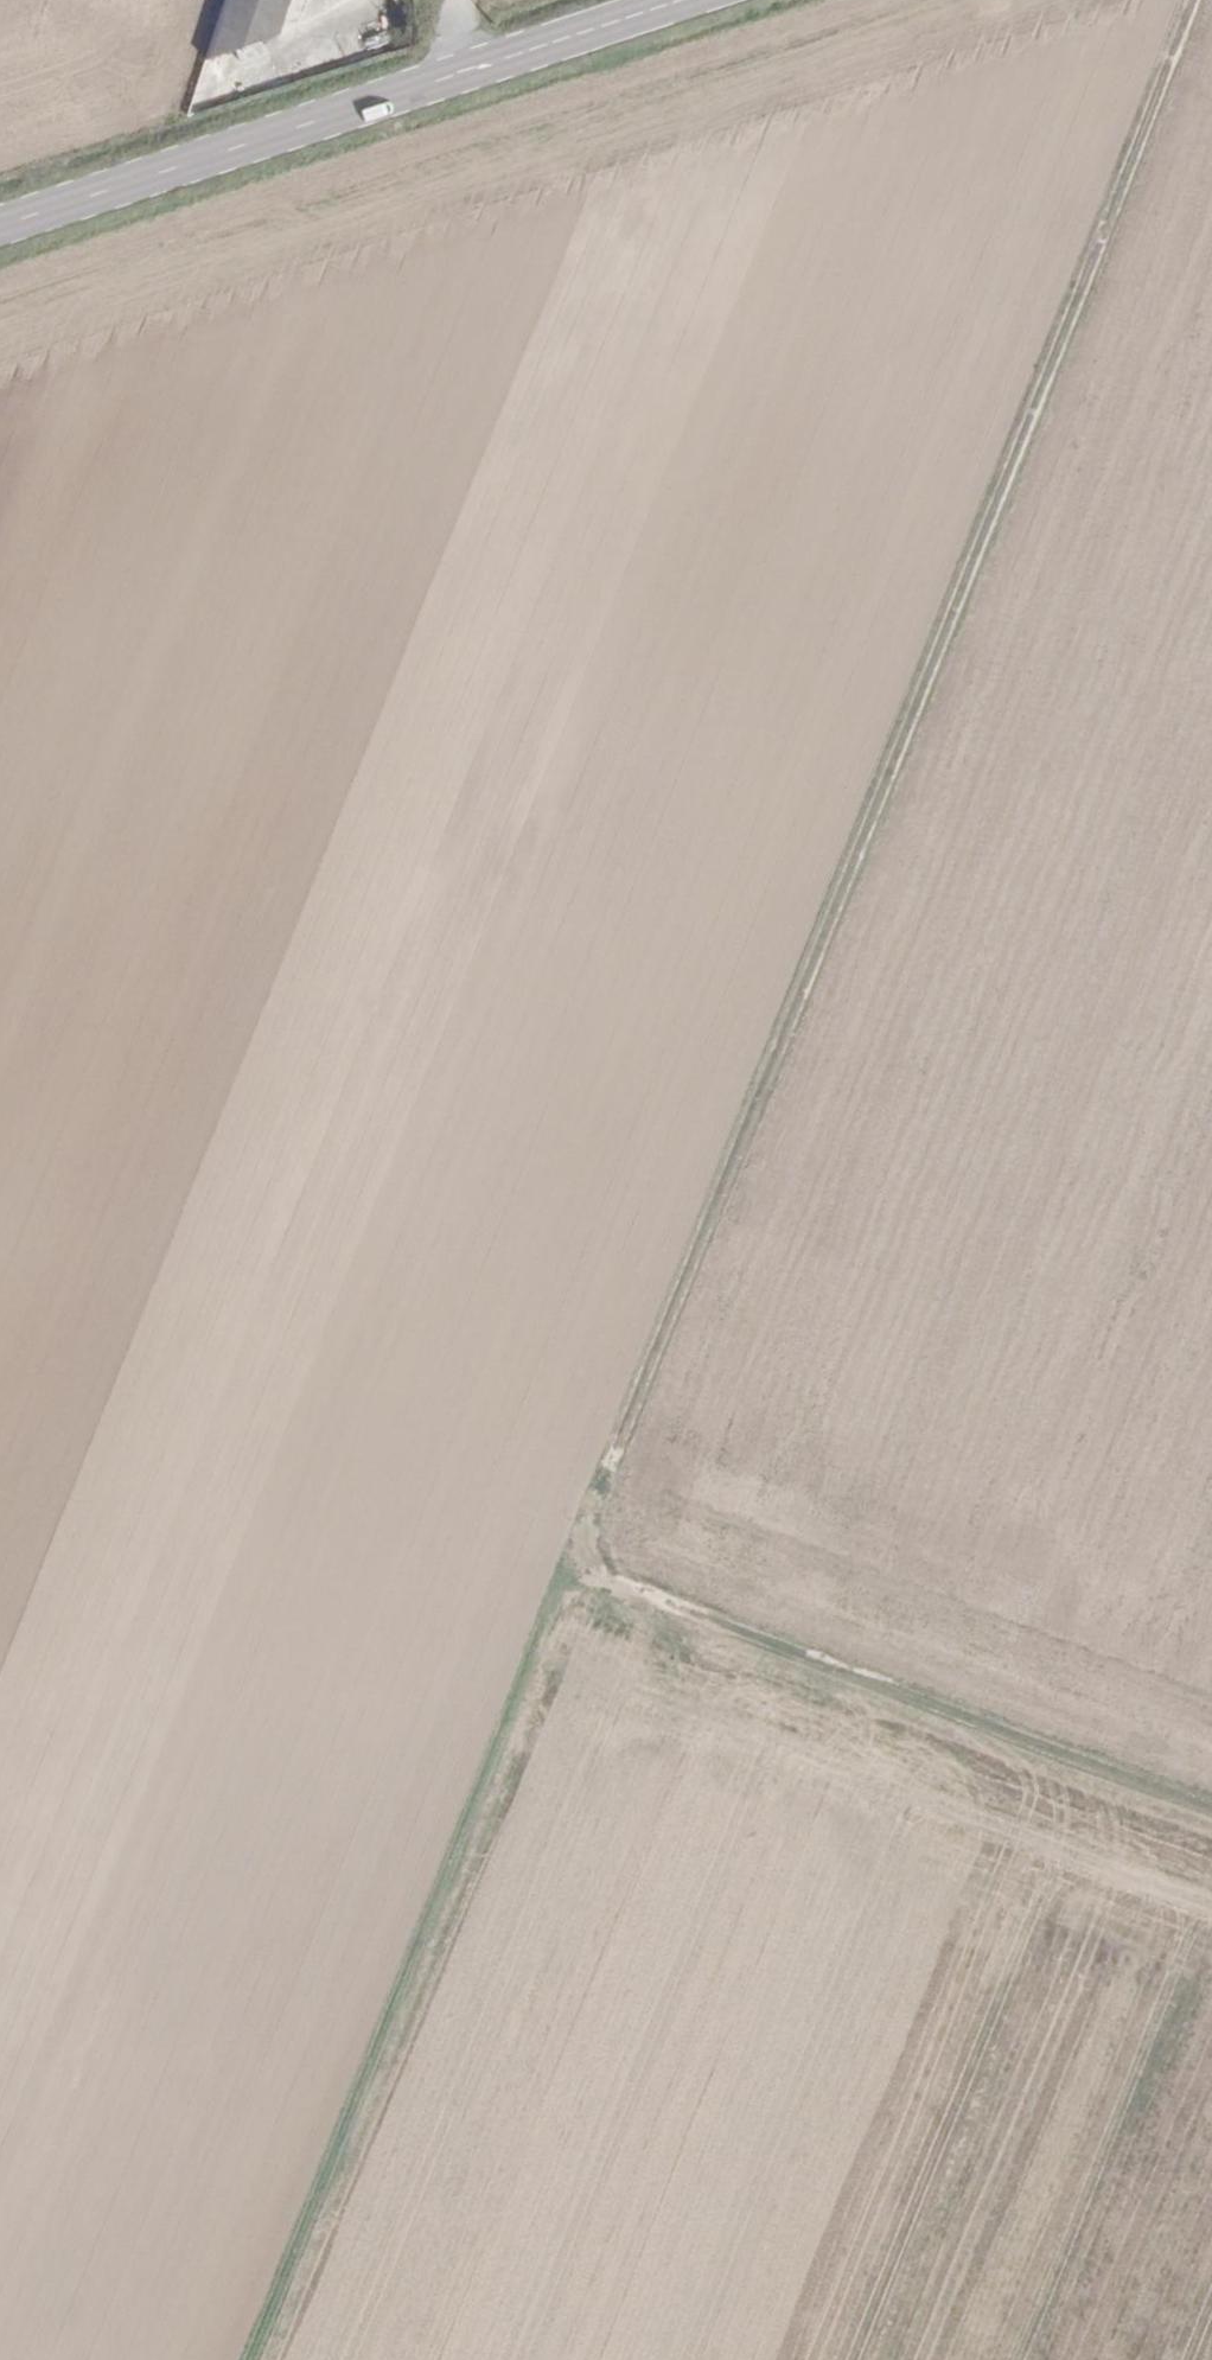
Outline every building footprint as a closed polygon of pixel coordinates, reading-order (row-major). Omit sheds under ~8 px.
[(309,0),(255,0),(240,58),(302,31),(309,0)]
